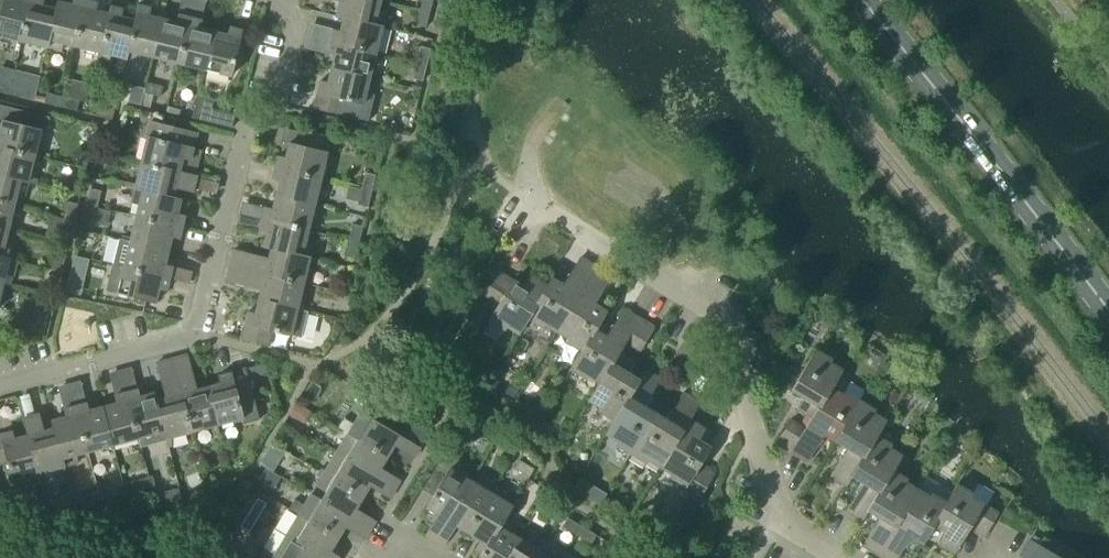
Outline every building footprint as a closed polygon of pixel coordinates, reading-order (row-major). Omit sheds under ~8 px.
[(32,0),(18,0),(18,1),(14,0),(2,0),(0,9),(0,37),(20,42),(32,0)] [(20,42),(46,49),(56,10),(41,6),(43,0),(32,0),(20,42)] [(56,10),(46,49),(59,52),(62,45),(74,48),(85,1),(79,0),(73,0),(72,6),(58,2),(56,10)] [(339,1),(335,16),(343,18),(381,27),(385,12),(378,10),(380,0),(334,0),(339,1)] [(419,10),(429,13),(432,0),(421,0),(419,10)] [(85,1),(74,48),(99,54),(109,14),(95,11),(97,4),(85,1)] [(111,7),(109,14),(99,54),(96,67),(108,70),(111,57),(125,61),(128,52),(134,21),(121,18),(123,10),(111,7)] [(134,21),(128,52),(152,58),(161,20),(148,17),(149,9),(138,7),(134,21)] [(429,13),(419,10),(414,26),(425,29),(429,13)] [(161,20),(152,58),(178,64),(189,19),(178,16),(176,23),(161,20)] [(332,30),(329,42),(375,53),(381,27),(343,18),(340,32),(332,30)] [(200,22),(189,19),(178,64),(203,71),(213,32),(199,29),(200,22)] [(228,36),(213,32),(203,71),(230,77),(241,31),(229,28),(228,36)] [(375,53),(329,42),(326,53),(334,55),(331,70),(368,79),(369,77),(375,53)] [(427,63),(430,50),(420,47),(416,61),(427,63)] [(427,63),(416,61),(412,79),(422,82),(427,63)] [(369,123),(380,80),(369,77),(368,79),(331,70),(328,83),(320,81),(313,108),(369,123)] [(11,84),(0,82),(0,93),(8,95),(11,84)] [(146,83),(144,89),(143,93),(160,97),(162,87),(146,83)] [(27,88),(11,84),(8,95),(25,99),(27,88)] [(140,106),(143,93),(144,89),(132,86),(127,103),(140,106)] [(46,93),(43,104),(60,108),(62,97),(46,93)] [(235,116),(235,115),(228,114),(211,109),(214,100),(197,96),(192,119),(231,129),(235,116)] [(62,97),(60,108),(76,112),(78,101),(62,97)] [(95,116),(111,120),(114,110),(97,106),(95,116)] [(33,156),(39,131),(45,132),(49,118),(17,110),(14,124),(1,121),(0,126),(0,148),(33,156)] [(150,122),(141,163),(193,175),(198,154),(191,152),(195,133),(150,122)] [(274,168),(320,180),(330,138),(307,132),(303,147),(288,143),(284,158),(277,157),(274,168)] [(0,148),(0,176),(27,182),(35,184),(36,179),(28,177),(33,156),(0,148)] [(193,175),(141,163),(135,185),(127,182),(127,187),(134,188),(173,198),(175,188),(192,192),(195,176),(193,175)] [(320,180),(274,168),(272,179),(279,181),(275,196),(314,205),(320,180)] [(360,189),(371,192),(375,176),(364,173),(360,189)] [(0,176),(0,203),(14,206),(16,194),(24,196),(27,182),(0,176)] [(179,200),(173,198),(134,188),(131,203),(139,205),(136,217),(180,228),(183,216),(176,215),(179,200)] [(90,189),(86,205),(96,208),(100,191),(90,189)] [(371,192),(360,189),(356,206),(367,208),(371,192)] [(230,218),(248,223),(254,200),(236,196),(230,218)] [(265,207),(262,220),(308,231),(314,205),(275,196),(272,209),(265,207)] [(63,218),(74,221),(78,205),(67,202),(63,218)] [(0,203),(0,230),(7,232),(14,206),(0,203)] [(96,208),(86,205),(82,221),(93,224),(96,208)] [(180,228),(136,217),(130,243),(167,252),(170,237),(177,239),(180,228)] [(74,221),(63,218),(59,234),(70,237),(74,221)] [(308,231),(262,220),(259,230),(266,232),(263,247),(270,249),(308,258),(311,245),(305,243),(308,231)] [(348,241),(358,243),(362,227),(352,224),(348,241)] [(0,230),(0,257),(8,259),(11,246),(4,244),(7,232),(0,230)] [(112,265),(168,279),(188,284),(190,272),(163,265),(167,252),(130,243),(119,240),(112,265)] [(358,243),(348,241),(344,257),(354,259),(358,243)] [(308,258),(270,249),(268,259),(233,251),(229,266),(302,284),(308,258)] [(55,253),(50,270),(61,272),(65,256),(55,253)] [(88,260),(73,256),(70,269),(85,272),(88,260)] [(2,284),(4,275),(13,277),(16,261),(8,259),(0,257),(0,284),(2,284)] [(549,278),(544,285),(517,334),(518,335),(528,319),(542,327),(544,324),(555,331),(593,267),(579,258),(562,286),(549,278)] [(168,279),(112,265),(106,292),(155,304),(158,289),(165,291),(168,279)] [(302,284),(229,266),(226,281),(260,290),(258,300),(296,309),(302,284)] [(593,267),(555,331),(569,339),(567,342),(582,351),(605,312),(593,305),(610,277),(593,267)] [(517,334),(544,285),(531,278),(525,287),(498,271),(483,295),(498,304),(488,321),(503,330),(505,327),(517,334)] [(148,303),(133,300),(131,308),(145,312),(148,303)] [(296,309),(258,300),(254,314),(247,313),(240,340),(268,347),(272,331),(289,336),(296,309)] [(31,328),(46,331),(49,313),(34,310),(31,328)] [(582,351),(570,370),(586,380),(588,377),(599,383),(617,353),(624,342),(638,318),(624,310),(608,337),(596,330),(606,313),(605,312),(582,351)] [(638,318),(624,342),(627,344),(640,351),(654,327),(638,318)] [(811,418),(830,387),(840,369),(827,361),(829,358),(815,349),(790,391),(803,399),(797,410),(811,418)] [(599,383),(588,402),(601,409),(599,413),(613,421),(638,380),(626,374),(633,363),(620,355),(617,353),(599,383)] [(186,355),(172,359),(191,432),(211,426),(213,435),(218,433),(216,426),(206,388),(195,391),(186,355)] [(191,432),(172,359),(155,363),(164,399),(155,401),(165,439),(167,447),(172,446),(170,438),(191,432)] [(165,439),(155,401),(153,393),(138,398),(130,368),(120,371),(138,439),(148,436),(151,443),(165,439)] [(220,384),(206,388),(216,426),(241,419),(242,425),(258,421),(244,370),(218,377),(220,384)] [(638,380),(613,421),(605,436),(618,444),(616,446),(630,454),(654,414),(644,408),(660,379),(644,370),(638,380)] [(138,439),(120,371),(119,371),(125,393),(113,396),(115,404),(102,407),(112,446),(138,439)] [(513,399),(520,387),(512,383),(505,394),(513,399)] [(811,418),(805,430),(790,453),(804,462),(820,434),(835,442),(859,401),(842,391),(841,394),(830,387),(811,418)] [(654,414),(630,454),(647,465),(649,462),(659,468),(699,402),(685,394),(668,422),(654,414)] [(859,401),(835,442),(845,449),(828,476),(843,486),(849,476),(850,477),(875,435),(883,420),(873,413),(875,410),(859,401)] [(699,403),(699,402),(659,468),(674,477),(672,479),(701,496),(715,473),(701,465),(711,448),(697,439),(704,429),(689,420),(699,403)] [(112,446),(102,407),(87,411),(85,404),(74,407),(87,453),(112,446)] [(304,424),(310,414),(296,405),(290,416),(304,424)] [(87,453),(74,407),(63,410),(65,418),(51,421),(53,429),(63,467),(77,462),(75,456),(87,453)] [(339,429),(346,433),(386,457),(393,445),(414,458),(419,449),(359,412),(352,423),(344,419),(339,429)] [(53,429),(43,432),(38,415),(23,419),(27,436),(38,474),(58,468),(60,476),(65,474),(63,467),(53,429)] [(406,419),(406,420),(399,432),(415,442),(422,430),(423,429),(406,419)] [(790,453),(805,430),(790,421),(776,444),(790,453)] [(560,429),(559,431),(553,441),(559,445),(566,434),(566,433),(560,429)] [(27,436),(12,440),(10,432),(0,435),(0,465),(7,463),(11,481),(38,474),(27,436)] [(346,433),(334,454),(395,490),(399,482),(378,469),(386,457),(346,433)] [(875,435),(850,477),(861,484),(845,512),(860,521),(865,512),(866,512),(891,470),(900,455),(887,448),(889,444),(875,435)] [(334,454),(322,474),(361,498),(368,486),(389,499),(395,490),(334,454)] [(433,541),(470,481),(458,474),(462,466),(453,461),(425,508),(437,515),(425,536),(433,541)] [(534,470),(519,461),(514,470),(529,479),(534,470)] [(279,477),(265,468),(258,479),(273,488),(279,477)] [(891,470),(866,512),(877,519),(861,546),(877,556),(917,491),(904,483),(906,480),(891,470)] [(322,474),(310,494),(370,531),(375,522),(354,510),(361,498),(322,474)] [(150,488),(147,478),(133,482),(135,492),(150,488)] [(490,493),(470,481),(433,541),(443,547),(455,526),(466,533),(490,493)] [(956,485),(945,503),(932,527),(946,535),(940,545),(954,553),(969,529),(983,538),(997,514),(970,497),(972,495),(956,485)] [(113,487),(97,491),(100,501),(116,497),(113,487)] [(100,501),(97,491),(82,496),(84,506),(100,501)] [(917,491),(877,556),(881,557),(896,557),(909,537),(921,545),(932,527),(945,503),(931,495),(929,498),(917,491)] [(490,493),(466,533),(481,542),(475,551),(481,554),(511,506),(490,493)] [(370,531),(310,494),(303,506),(294,500),(288,509),(297,515),(337,539),(344,527),(365,540),(370,531)] [(557,504),(544,497),(535,512),(548,519),(554,510),(557,504)] [(248,513),(258,519),(266,504),(257,499),(248,513)] [(174,526),(182,505),(181,502),(169,505),(170,508),(158,511),(160,518),(174,526)] [(481,554),(479,557),(507,557),(518,539),(499,528),(512,506),(511,506),(481,554)] [(258,519),(248,513),(240,527),(249,533),(258,519)] [(285,535),(323,557),(337,557),(328,553),(337,539),(297,515),(285,535)] [(576,536),(581,527),(567,518),(562,527),(576,536)] [(581,527),(576,536),(591,545),(596,536),(581,527)] [(30,549),(47,545),(44,533),(27,537),(30,549)] [(285,535),(273,555),(264,549),(258,557),(323,557),(285,535)] [(507,557),(535,557),(539,552),(545,541),(536,535),(529,546),(518,539),(507,557)] [(1043,539),(1041,541),(1038,546),(1054,556),(1059,548),(1043,539)] [(1019,556),(1022,557),(1057,557),(1054,556),(1038,546),(1028,541),(1019,556)]
